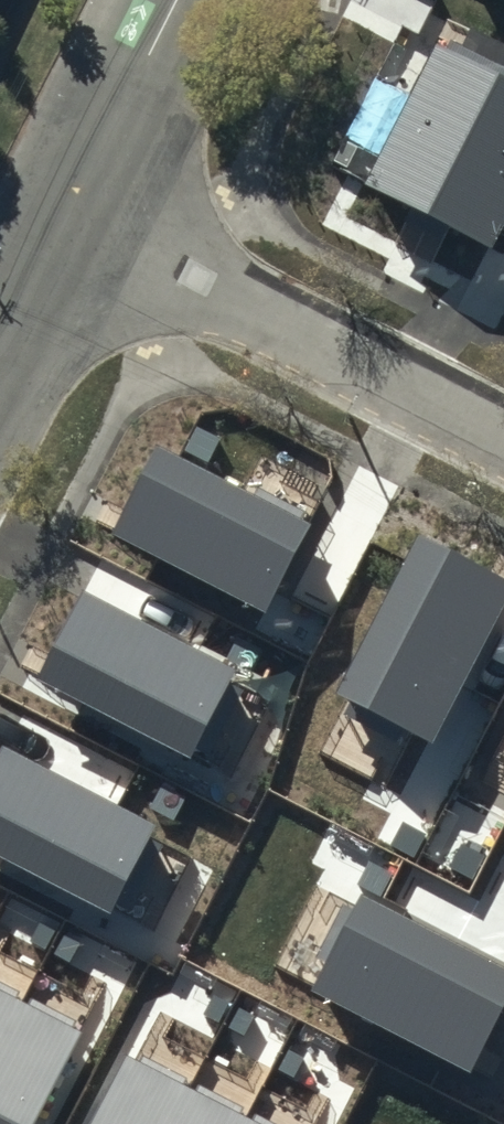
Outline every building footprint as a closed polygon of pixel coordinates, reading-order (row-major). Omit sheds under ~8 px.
[(435,44),(365,185),(494,248),(503,227),(503,78),(435,44)] [(220,439),(199,427),(186,448),(208,460),(220,439)] [(264,613),(309,524),(155,446),(109,535),(264,613)] [(503,601),(503,579),(416,533),(333,693),(430,743),(503,601)] [(188,757),(235,668),(84,590),(37,679),(188,757)] [(157,824),(3,743),(0,749),(0,856),(110,914),(157,824)] [(186,799),(164,786),(152,807),(174,820),(186,799)] [(426,836),(404,823),(391,844),(413,857),(426,836)] [(484,857),(462,845),(451,866),(473,878),(484,857)] [(393,874),(371,862),(359,884),(381,896),(393,874)] [(503,1002),(503,967),(361,893),(310,991),(468,1072),(503,1002)] [(56,931),(41,923),(31,942),(45,949),(56,931)] [(79,944),(65,937),(55,955),(69,963),(79,944)] [(81,1032),(0,990),(0,1123),(34,1123),(81,1032)] [(227,1002),(213,994),(203,1012),(217,1020),(227,1002)] [(254,1016),(239,1008),(229,1026),(243,1034),(254,1016)] [(302,1059),(288,1051),(277,1069),(292,1077),(302,1059)] [(124,1054),(87,1123),(258,1123),(124,1054)]
